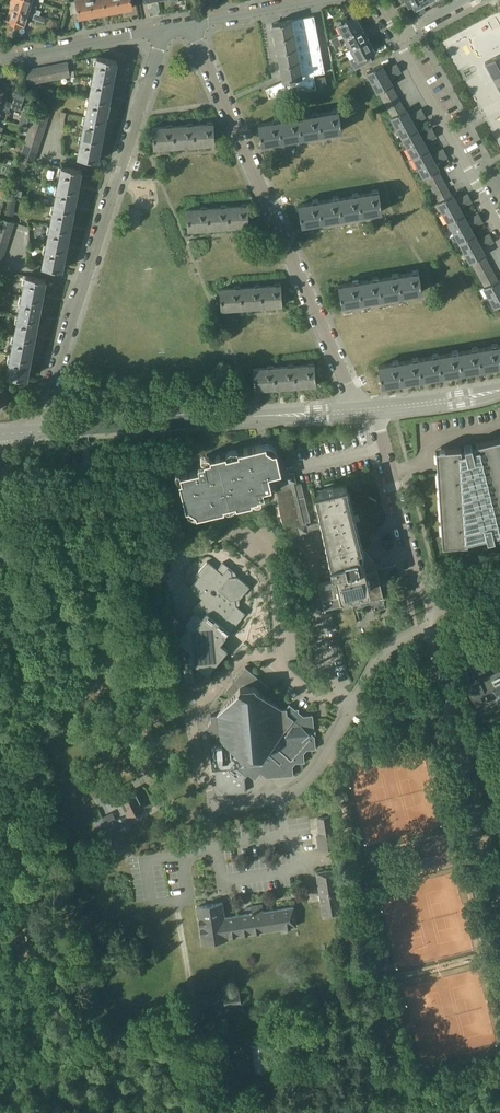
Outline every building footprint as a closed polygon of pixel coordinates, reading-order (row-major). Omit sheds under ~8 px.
[(10,0),(13,1),(11,6),(43,17),(43,16),(43,15),(43,11),(41,11),(41,10),(34,8),(34,9),(29,8),(32,0),(10,0)] [(79,17),(85,16),(86,18),(93,16),(90,0),(76,0),(79,17)] [(93,16),(101,15),(100,13),(106,12),(103,0),(90,0),(93,16)] [(106,12),(112,11),(112,13),(120,11),(117,0),(103,0),(106,12)] [(120,11),(127,10),(127,8),(133,7),(131,0),(117,0),(120,11)] [(43,17),(11,6),(7,19),(12,20),(10,24),(18,26),(19,23),(23,25),(24,25),(27,16),(31,17),(31,18),(44,22),(46,18),(43,16),(43,17)] [(283,80),(266,88),(268,94),(269,97),(317,88),(314,74),(325,72),(314,15),(272,23),(283,80)] [(335,22),(344,38),(362,28),(359,23),(361,22),(358,16),(356,17),(355,15),(347,19),(345,16),(335,22)] [(365,33),(362,28),(344,38),(350,49),(368,40),(370,39),(366,32),(365,33)] [(370,39),(368,40),(350,49),(354,57),(350,59),(354,67),(355,69),(372,60),(369,55),(375,52),(372,47),(374,46),(370,39)] [(486,61),(491,71),(499,88),(499,54),(486,61)] [(96,57),(92,77),(112,81),(116,61),(96,57)] [(61,63),(63,77),(70,76),(69,71),(68,62),(61,63)] [(53,64),(56,79),(63,77),(61,63),(53,64)] [(391,72),(399,67),(397,63),(397,64),(389,68),(391,72)] [(46,66),(49,80),(56,79),(53,64),(46,66)] [(387,74),(381,64),(367,72),(372,82),(387,74)] [(39,67),(42,81),(49,80),(46,66),(39,67)] [(32,68),(35,83),(42,81),(39,67),(32,68)] [(391,72),(394,76),(402,72),(399,67),(391,72)] [(35,83),(32,68),(25,70),(28,84),(35,83)] [(392,85),(393,85),(387,74),(372,82),(378,93),(379,92),(392,85)] [(318,77),(319,85),(326,84),(325,76),(318,77)] [(92,77),(89,97),(109,101),(112,81),(92,77)] [(392,85),(379,92),(382,98),(395,91),(392,85)] [(395,91),(382,98),(385,104),(398,97),(395,91)] [(89,97),(85,117),(105,121),(109,101),(89,97)] [(398,97),(385,104),(389,110),(401,103),(398,97)] [(10,107),(11,102),(0,98),(0,104),(10,107)] [(401,103),(389,110),(392,116),(405,109),(401,103)] [(8,112),(10,107),(0,104),(0,109),(8,112)] [(33,115),(48,119),(50,113),(44,111),(46,107),(39,105),(38,109),(36,108),(33,115)] [(412,119),(406,109),(405,109),(392,116),(391,117),(397,128),(412,119)] [(424,113),(422,109),(414,113),(416,117),(424,113)] [(319,113),(322,134),(342,130),(339,110),(319,113)] [(298,117),(302,137),(322,134),(319,113),(298,117)] [(418,121),(426,116),(424,113),(416,117),(418,121)] [(31,122),(45,126),(48,119),(33,115),(31,122)] [(85,117),(81,137),(101,141),(105,121),(85,117)] [(282,140),(302,137),(298,117),(278,120),(282,140)] [(397,128),(402,137),(417,129),(412,119),(397,128)] [(261,144),(264,143),(282,140),(278,120),(258,124),(261,144)] [(29,129),(43,133),(45,126),(31,122),(29,129)] [(213,123),(211,124),(193,125),(194,145),(215,144),(213,123)] [(172,127),(174,147),(194,145),(193,125),(172,127)] [(172,127),(152,128),(153,148),(174,147),(172,127)] [(425,133),(427,137),(434,132),(435,132),(433,128),(432,129),(425,133)] [(27,135),(41,140),(43,133),(29,129),(27,135)] [(422,139),(417,129),(402,137),(408,147),(422,139)] [(427,137),(429,141),(437,136),(435,132),(434,132),(427,137)] [(25,142),(39,147),(41,140),(27,135),(25,142)] [(81,137),(77,157),(97,161),(101,141),(81,137)] [(413,157),(428,149),(422,139),(408,147),(413,157)] [(22,149),(36,154),(39,147),(25,142),(22,149)] [(435,153),(438,157),(446,152),(444,148),(443,148),(435,153)] [(36,154),(22,149),(20,156),(34,161),(36,154)] [(413,157),(418,167),(433,159),(428,149),(413,157)] [(448,156),(446,152),(438,157),(440,161),(448,156)] [(435,163),(433,159),(418,167),(424,178),(425,177),(438,170),(439,170),(435,163)] [(20,162),(17,171),(23,173),(27,164),(20,162)] [(58,186),(77,190),(81,170),(61,166),(58,186)] [(441,176),(438,170),(425,177),(429,183),(441,176)] [(429,183),(432,189),(445,182),(441,176),(429,183)] [(14,177),(10,195),(21,197),(23,190),(18,190),(20,178),(14,177)] [(435,195),(448,188),(445,182),(432,189),(435,195)] [(58,186),(54,206),(74,210),(77,190),(58,186)] [(448,188),(435,195),(438,201),(451,194),(448,188)] [(359,194),(362,214),(382,211),(379,191),(359,194)] [(462,202),(470,197),(468,193),(460,198),(462,202)] [(338,197),(342,218),(362,214),(359,194),(338,197)] [(437,202),(443,212),(458,204),(452,194),(451,194),(438,201),(437,202)] [(8,197),(5,214),(14,216),(18,199),(8,197)] [(322,221),(342,218),(338,197),(318,201),(322,221)] [(472,201),(470,197),(462,202),(464,206),(472,201)] [(301,225),(308,224),(322,221),(318,201),(298,204),(301,225)] [(463,214),(458,204),(443,212),(448,222),(463,214)] [(247,205),(226,207),(228,227),(249,226),(247,205)] [(54,206),(50,226),(70,230),(74,210),(54,206)] [(207,228),(228,227),(226,207),(206,208),(207,228)] [(187,230),(207,228),(206,208),(185,209),(187,230)] [(471,218),(473,222),(481,217),(479,213),(478,214),(471,218)] [(463,214),(448,222),(454,232),(469,224),(463,214)] [(483,221),(481,217),(473,222),(475,226),(483,221)] [(12,229),(14,222),(0,218),(0,225),(12,229)] [(454,232),(459,242),(474,234),(469,224),(454,232)] [(10,236),(12,229),(0,225),(0,233),(10,236)] [(50,226),(46,246),(66,249),(70,230),(50,226)] [(8,243),(10,236),(0,233),(0,240),(8,243)] [(492,237),(490,233),(489,234),(482,238),(484,242),(492,237)] [(480,244),(474,234),(459,242),(465,252),(480,244)] [(494,241),(492,237),(484,242),(486,246),(494,241)] [(465,252),(470,263),(471,262),(484,255),(485,254),(480,244),(465,252)] [(66,249),(46,246),(42,266),(62,270),(66,249)] [(484,255),(471,262),(475,268),(488,261),(484,255)] [(475,268),(478,274),(491,267),(488,261),(475,268)] [(478,274),(481,280),(494,273),(491,267),(478,274)] [(399,275),(402,295),(422,292),(419,271),(399,275)] [(497,279),(494,273),(481,280),(485,286),(497,279)] [(26,275),(22,295),(42,299),(46,279),(26,275)] [(378,278),(382,298),(402,295),(399,275),(378,278)] [(361,302),(382,298),(378,278),(358,281),(361,302)] [(498,279),(497,279),(485,286),(484,287),(489,297),(499,291),(499,282),(498,279)] [(341,305),(342,305),(361,302),(358,281),(338,285),(341,305)] [(260,285),(262,306),(282,305),(281,284),(260,285)] [(240,287),(241,308),(262,306),(260,285),(240,287)] [(221,309),(223,309),(241,308),(240,287),(219,288),(221,309)] [(489,297),(495,307),(499,305),(499,291),(489,297)] [(22,295),(18,315),(38,319),(42,299),(22,295)] [(18,315),(14,335),(34,339),(38,319),(18,315)] [(14,335),(10,355),(30,359),(34,339),(14,335)] [(482,369),(499,366),(499,355),(498,345),(478,348),(482,369)] [(482,369),(478,348),(458,352),(462,372),(482,369)] [(438,355),(441,376),(462,372),(458,352),(438,355)] [(26,379),(30,359),(10,355),(7,375),(26,379)] [(421,379),(441,376),(438,355),(418,359),(421,379)] [(398,362),(401,382),(421,379),(418,359),(398,362)] [(381,386),(384,385),(401,382),(398,362),(378,365),(381,386)] [(314,364),(294,365),(295,386),(316,384),(314,364)] [(275,387),(295,386),(294,365),(273,367),(275,387)] [(254,389),(275,387),(273,367),(253,368),(254,389)] [(499,438),(476,444),(477,448),(472,449),(471,445),(464,446),(465,450),(440,457),(441,472),(437,472),(438,484),(442,484),(443,496),(439,496),(439,508),(444,508),(445,519),(440,519),(441,531),(445,531),(446,544),(467,543),(467,540),(486,535),(487,539),(494,537),(493,533),(498,532),(499,536),(499,438)] [(181,480),(179,480),(185,509),(189,508),(195,512),(196,515),(224,508),(223,506),(235,503),(236,505),(252,501),(251,499),(258,498),(257,496),(264,495),(263,488),(271,486),(271,485),(268,473),(281,470),(277,455),(274,456),(273,450),(266,447),(266,446),(261,448),(260,445),(237,450),(238,452),(226,455),(226,453),(209,457),(210,459),(203,461),(204,463),(197,464),(198,469),(180,473),(181,480)] [(189,663),(193,663),(207,674),(228,650),(220,643),(226,636),(224,635),(233,623),(235,625),(245,613),(236,606),(238,604),(238,599),(239,599),(250,586),(237,576),(236,576),(236,572),(223,562),(217,569),(207,561),(196,573),(200,576),(190,588),(202,599),(192,611),(196,613),(186,625),(189,628),(178,640),(192,652),(189,655),(189,663)] [(245,777),(248,773),(251,773),(251,774),(252,774),(252,773),(257,772),(257,774),(258,773),(258,772),(260,772),(267,777),(293,775),(293,766),(296,762),(305,762),(304,753),(307,749),(316,748),(315,736),(314,736),(316,734),(315,729),(314,727),(313,714),(303,715),(289,704),(286,708),(281,708),(266,695),(266,688),(268,686),(245,667),(227,688),(229,699),(217,714),(211,715),(212,720),(206,726),(209,729),(210,729),(210,732),(213,732),(214,735),(216,734),(217,742),(209,742),(212,768),(215,768),(217,788),(222,788),(223,793),(246,791),(245,777)] [(486,677),(485,675),(466,684),(477,706),(484,702),(483,701),(488,699),(489,699),(496,696),(494,693),(499,690),(499,670),(486,677)] [(135,789),(116,799),(113,793),(106,796),(112,807),(121,802),(128,815),(144,807),(135,789)] [(131,827),(125,815),(117,819),(123,831),(131,827)] [(317,818),(319,835),(317,835),(319,849),(337,847),(335,833),(332,833),(330,816),(317,818)] [(341,915),(335,870),(316,872),(320,902),(323,918),(341,915)] [(348,873),(342,874),(345,893),(351,892),(348,873)] [(225,917),(222,902),(196,906),(202,943),(228,939),(227,937),(296,926),(293,907),(263,912),(262,904),(251,906),(252,913),(225,917)] [(372,968),(379,966),(376,953),(369,955),(372,968)] [(223,994),(225,1006),(241,1003),(239,992),(223,994)] [(253,1045),(254,1060),(255,1072),(266,1071),(265,1059),(271,1059),(271,1044),(253,1045)]
